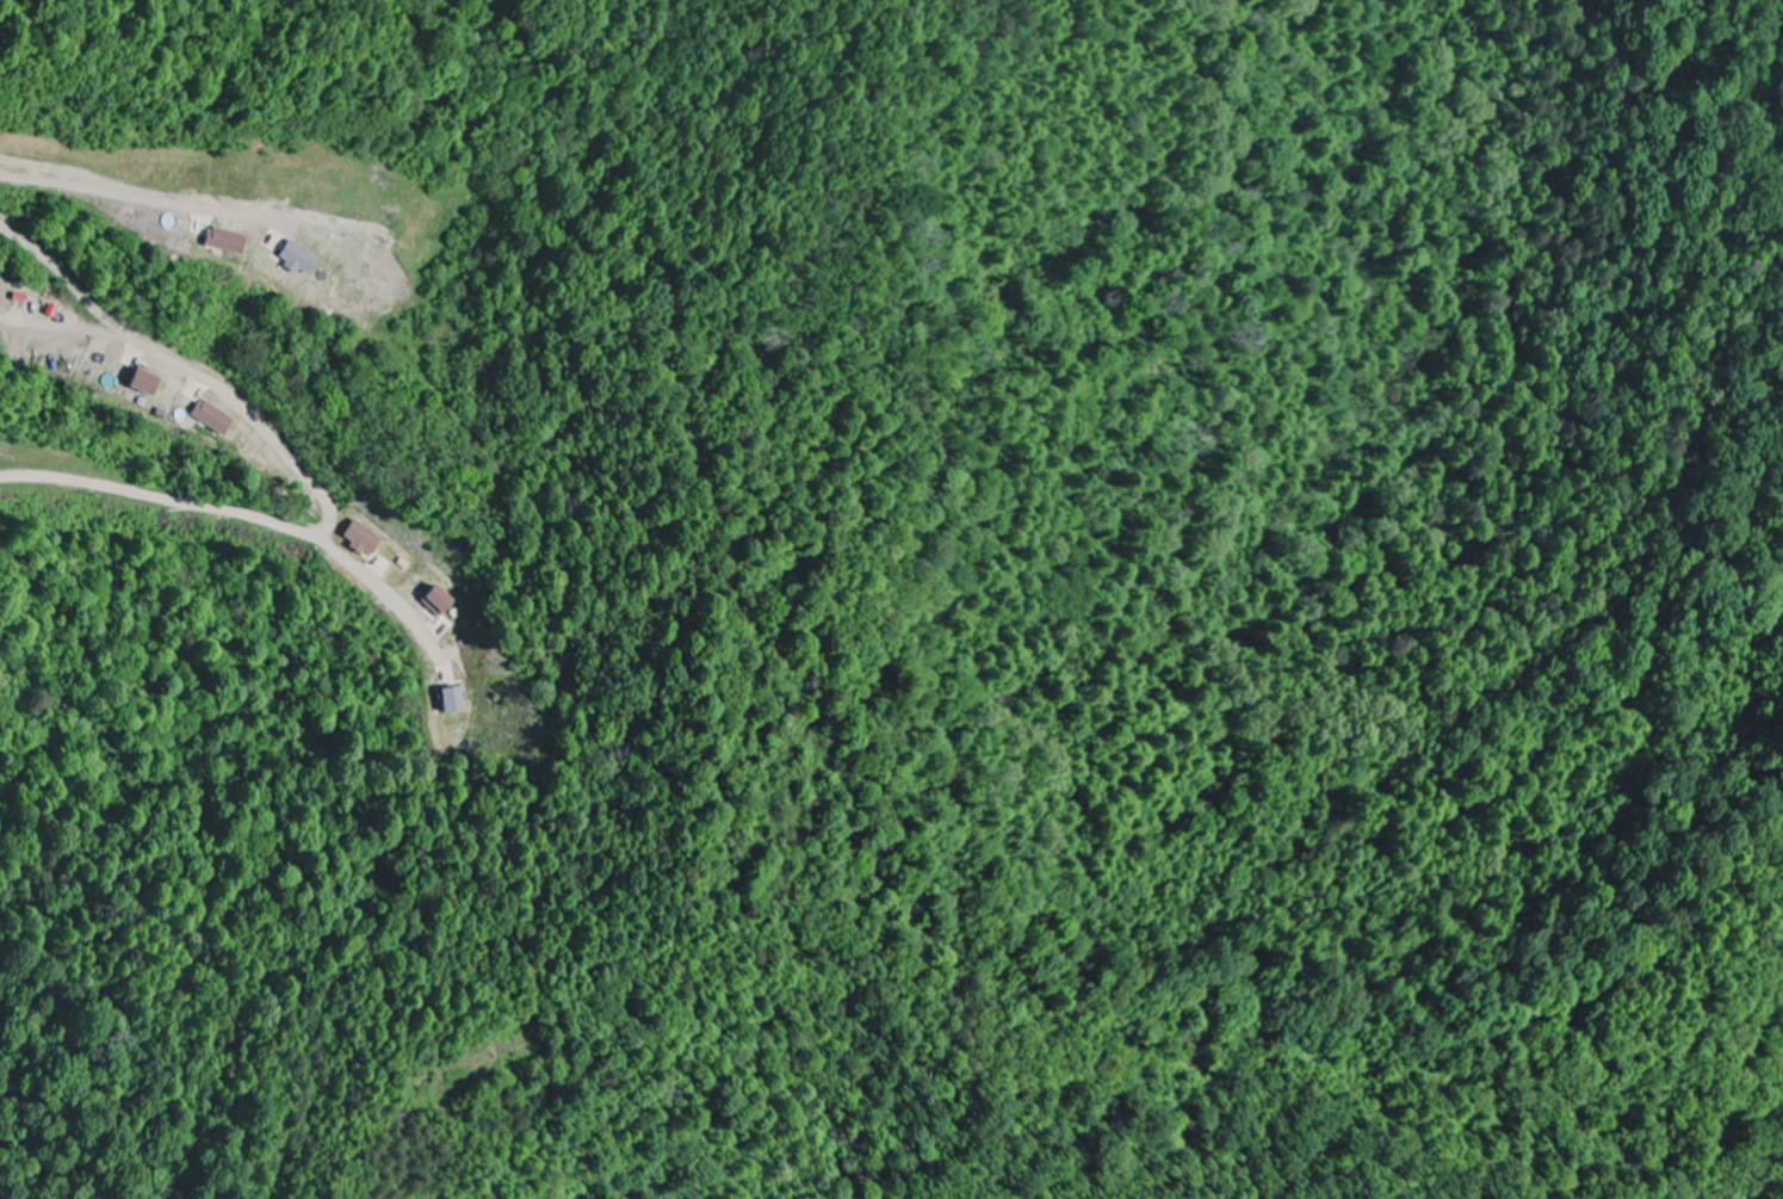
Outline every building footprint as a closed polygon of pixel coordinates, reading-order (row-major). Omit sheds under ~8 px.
[(205,246),(242,256),(247,236),(210,227),(205,246)] [(299,273),(300,271),(310,277),(321,257),(290,241),(279,262),(299,273)] [(130,387),(152,397),(160,378),(137,369),(130,387)] [(235,421),(202,399),(191,416),(224,438),(235,421)] [(343,540),(371,560),(385,540),(357,520),(343,540)] [(423,602),(441,620),(456,603),(438,586),(423,602)] [(441,691),(445,716),(466,712),(462,687),(441,691)]
